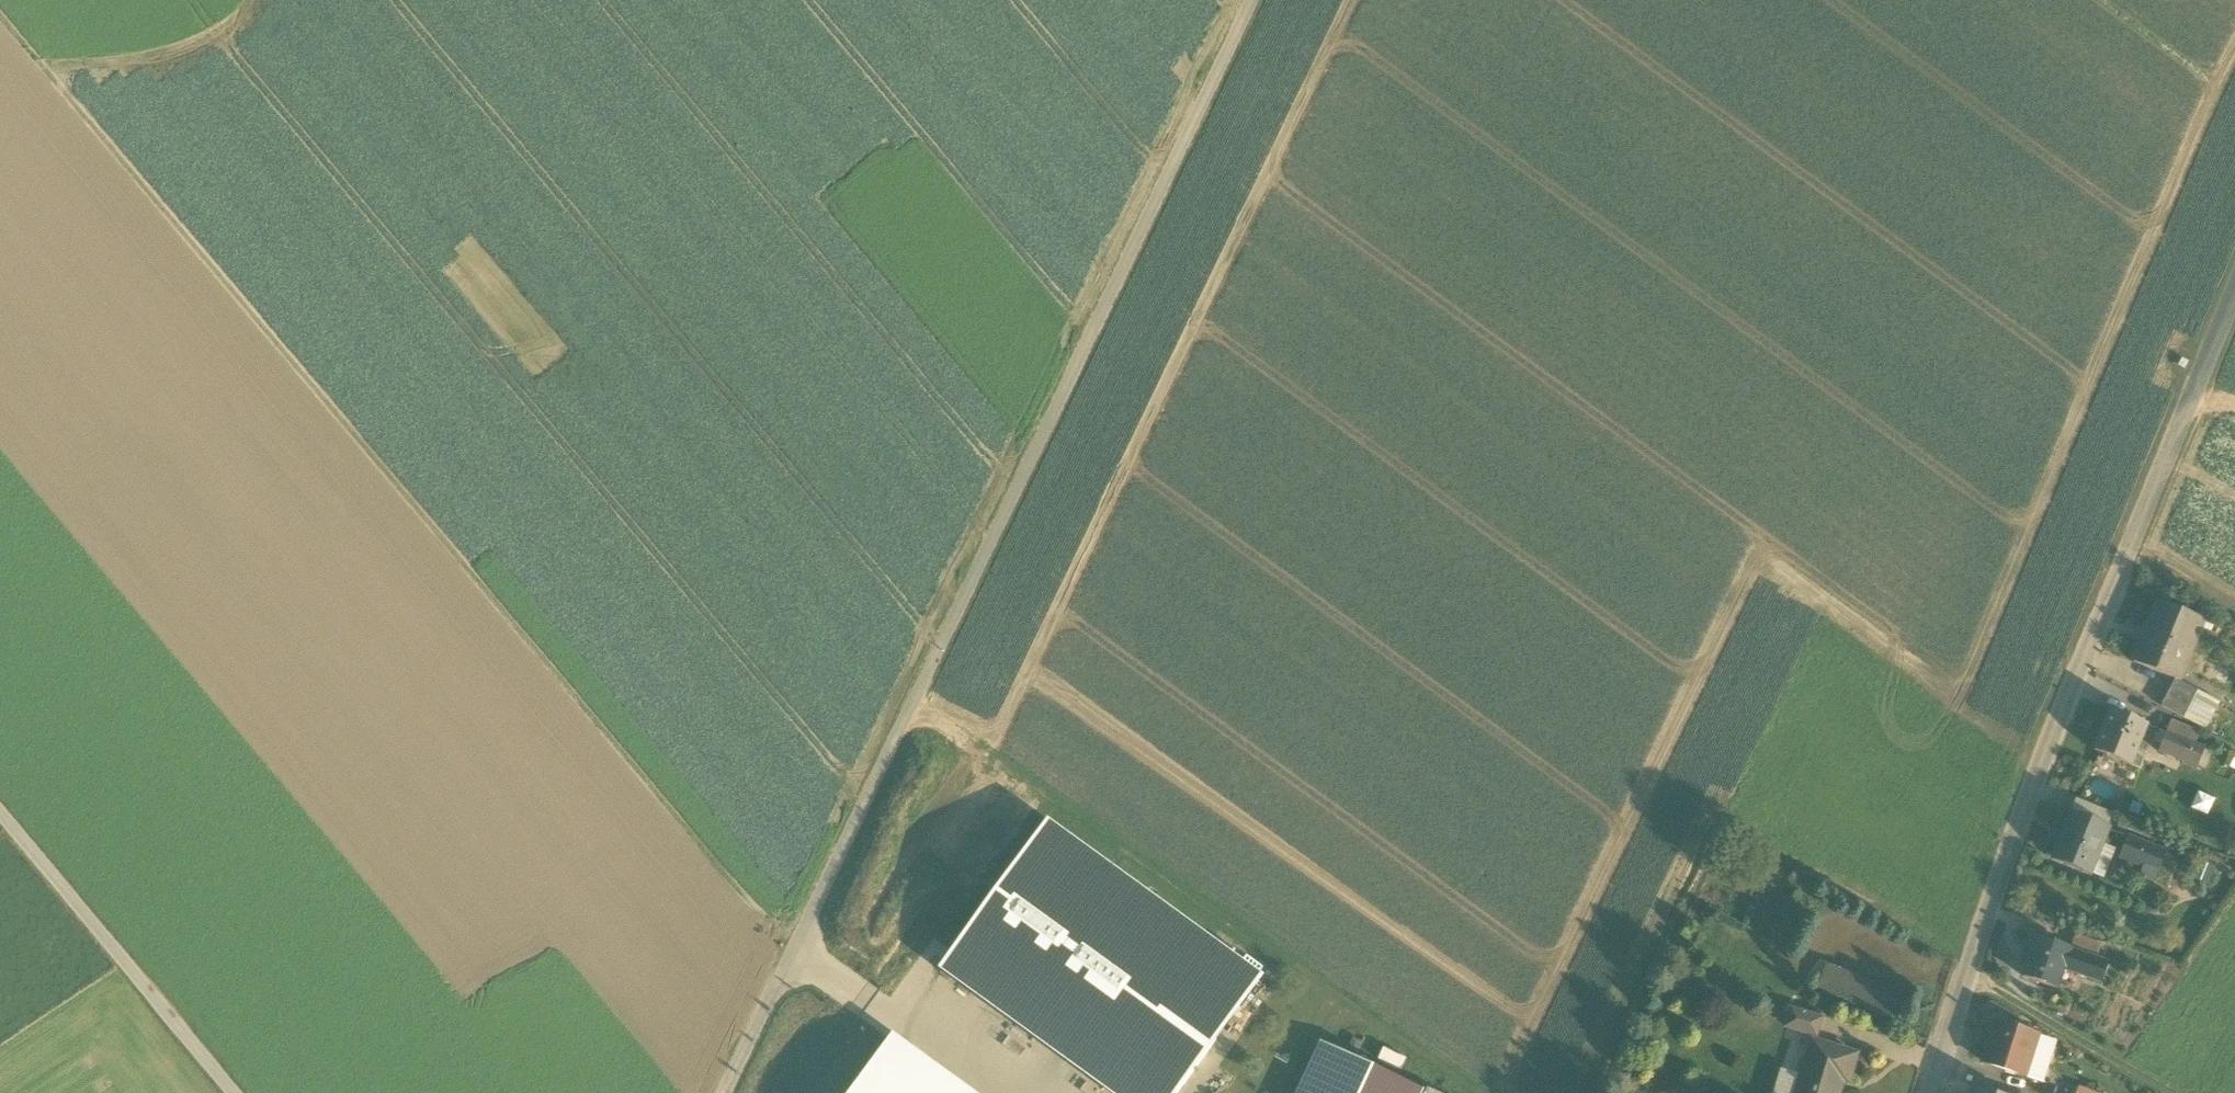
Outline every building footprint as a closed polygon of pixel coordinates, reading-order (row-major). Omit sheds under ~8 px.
[(2134,661),(2171,677),(2182,650),(2189,653),(2203,621),(2159,602),(2134,661)] [(2178,680),(2189,653),(2182,650),(2171,677),(2176,679),(2178,680)] [(2161,707),(2184,719),(2199,690),(2178,680),(2176,679),(2161,707)] [(2184,719),(2206,731),(2221,702),(2199,690),(2184,719)] [(2095,750),(2131,763),(2146,722),(2110,709),(2095,750)] [(2169,720),(2165,732),(2193,743),(2198,731),(2169,720)] [(2203,747),(2193,743),(2165,732),(2157,752),(2196,767),(2203,747)] [(2214,799),(2198,792),(2190,809),(2206,816),(2214,799)] [(2076,799),(2071,812),(2107,827),(2113,815),(2076,799)] [(2054,857),(2089,871),(2100,844),(2107,827),(2071,812),(2070,811),(2063,828),(2065,830),(2054,857)] [(1046,822),(940,969),(1111,1092),(1176,1092),(1260,978),(1046,822)] [(2144,864),(2158,869),(2165,853),(2128,838),(2121,854),(2144,864)] [(2114,850),(2100,844),(2089,871),(2103,878),(2114,850)] [(2178,858),(2165,853),(2158,869),(2152,883),(2165,889),(2178,858)] [(2216,868),(2196,860),(2189,878),(2209,885),(2216,868)] [(2152,883),(2158,869),(2144,864),(2139,878),(2152,883)] [(2024,975),(2055,985),(2061,966),(2067,948),(2068,947),(2035,935),(2029,951),(2031,952),(2024,975)] [(2070,945),(2089,951),(2093,941),(2074,935),(2070,945)] [(2061,966),(2101,979),(2107,962),(2067,948),(2061,966)] [(1817,988),(1838,996),(1847,973),(1826,965),(1817,988)] [(1909,996),(1847,973),(1838,996),(1900,1019),(1909,996)] [(1785,1027),(1815,1036),(1820,1019),(1790,1010),(1785,1027)] [(1983,1063),(2024,1076),(2037,1035),(1996,1022),(1983,1063)] [(873,1061),(917,1092),(973,1092),(892,1034),(873,1061)] [(2057,1042),(2037,1035),(2024,1076),(2043,1082),(2057,1042)] [(1842,1080),(1847,1082),(1855,1055),(1812,1042),(1801,1075),(1796,1092),(1838,1092),(1842,1080)] [(1421,1091),(1321,1044),(1298,1092),(1420,1092),(1421,1091)] [(849,1092),(917,1092),(873,1061),(849,1092)] [(1801,1075),(1782,1070),(1775,1092),(1796,1092),(1801,1075)]
